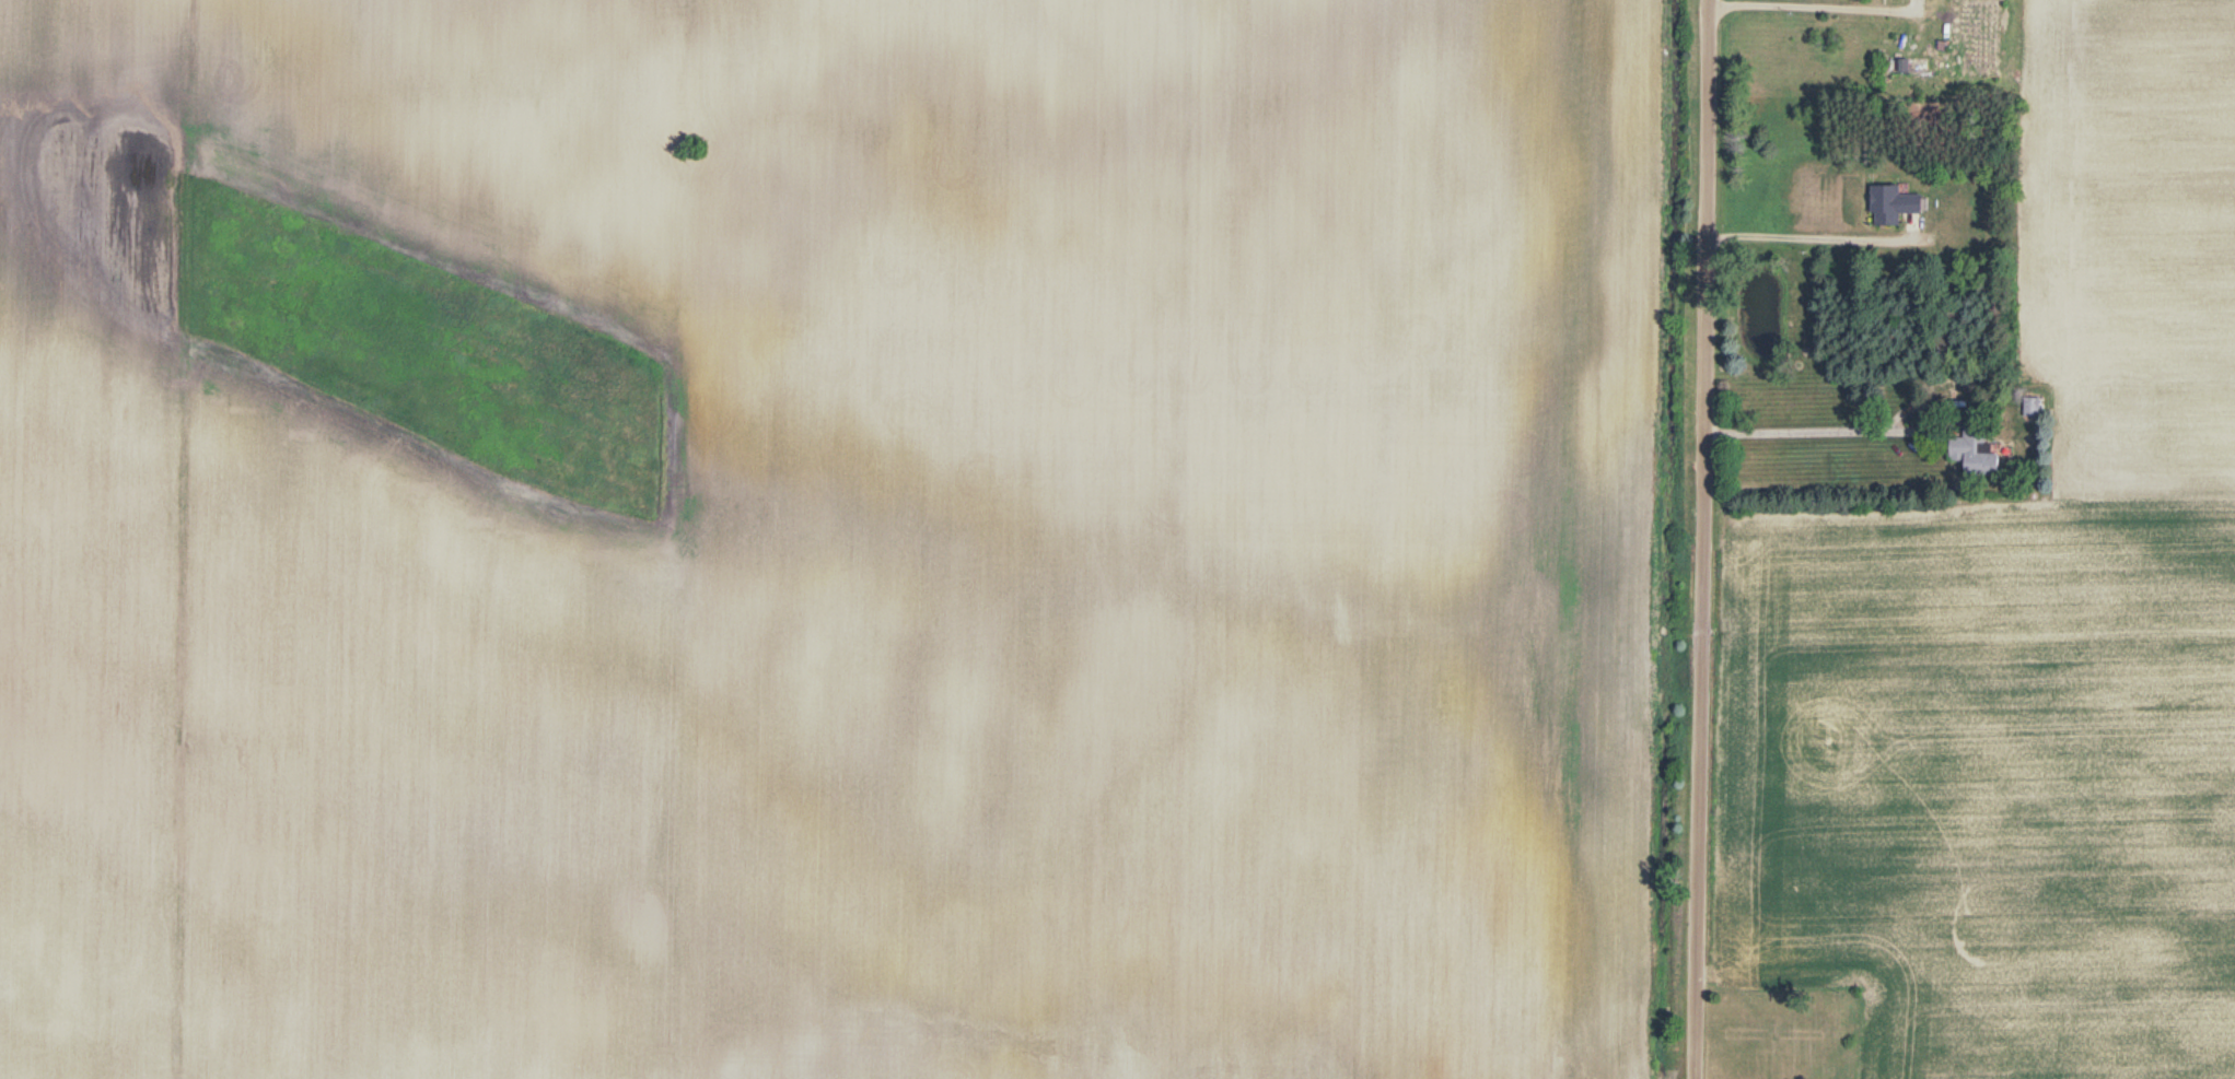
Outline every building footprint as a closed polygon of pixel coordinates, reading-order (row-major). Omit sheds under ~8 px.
[(1899,228),(1899,215),(1926,215),(1926,197),(1899,197),(1899,187),(1871,187),(1871,228),(1899,228)] [(2039,400),(2024,400),(2024,419),(2039,419),(2039,400)] [(1949,439),(1949,462),(1964,462),(1964,477),(1997,477),(1998,455),(1983,455),(1984,426),(1963,425),(1963,440),(1949,439)]
